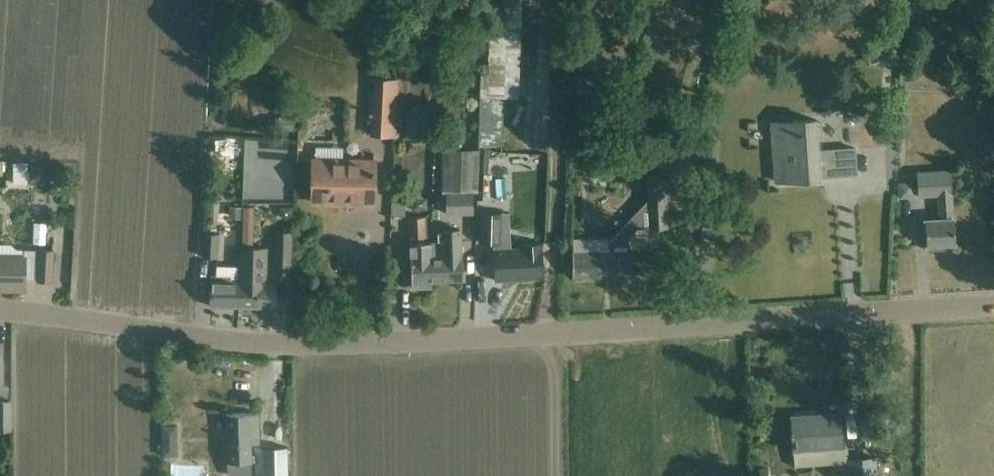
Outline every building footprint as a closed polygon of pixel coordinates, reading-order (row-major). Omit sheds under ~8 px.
[(480,150),(502,151),(503,117),(504,97),(518,98),(522,0),(491,0),(488,73),(484,72),(480,147),(480,150)] [(615,75),(575,74),(575,94),(614,95),(615,75)] [(396,134),(399,80),(373,79),(371,114),(375,114),(374,133),(396,134)] [(422,109),(404,109),(403,139),(422,139),(422,109)] [(294,116),(280,116),(280,117),(271,117),(271,130),(294,130),(294,116)] [(772,122),(774,161),(775,181),(820,178),(819,171),(831,170),(831,175),(856,173),(855,147),(818,150),(816,119),(772,122)] [(242,143),(242,196),(291,195),(290,142),(242,143)] [(442,146),(442,163),(443,163),(443,192),(446,192),(446,212),(471,212),(471,191),(479,191),(480,150),(480,147),(478,147),(442,146)] [(480,150),(479,191),(500,192),(502,151),(480,150)] [(375,160),(314,159),(313,201),(374,203),(375,160)] [(45,183),(46,168),(29,167),(29,163),(13,162),(13,181),(45,183)] [(926,221),(926,224),(927,244),(928,244),(928,250),(945,249),(944,243),(956,243),(952,170),(916,172),(918,195),(937,194),(939,220),(926,221)] [(572,251),(572,275),(631,275),(631,251),(630,251),(630,238),(637,227),(650,227),(667,226),(665,177),(648,178),(649,199),(610,239),(610,251),(572,251)] [(898,183),(899,198),(915,197),(913,182),(898,183)] [(405,196),(392,196),(392,214),(405,214),(405,196)] [(241,306),(276,308),(277,282),(267,282),(268,247),(253,246),(254,206),(243,206),(242,245),(239,245),(238,278),(242,278),(241,306)] [(482,212),(481,243),(498,244),(498,248),(494,249),(495,260),(496,279),(544,277),(543,257),(543,254),(542,243),(521,244),(521,247),(511,247),(509,213),(482,212)] [(426,216),(409,216),(411,265),(412,285),(411,285),(411,286),(428,286),(428,280),(432,280),(431,241),(424,241),(424,237),(427,237),(426,216)] [(33,221),(32,238),(44,239),(45,222),(33,221)] [(436,241),(431,241),(432,280),(462,279),(462,259),(461,229),(444,229),(444,241),(436,241)] [(293,231),(276,230),(274,270),(291,271),(293,231)] [(219,233),(203,232),(202,255),(218,256),(219,233)] [(24,290),(25,279),(38,279),(53,280),(54,250),(24,249),(24,256),(0,256),(0,289),(24,290)] [(210,305),(241,306),(242,278),(238,278),(211,277),(210,305)] [(11,429),(10,399),(0,399),(0,429),(11,429)] [(260,441),(260,432),(259,412),(226,413),(228,475),(253,475),(252,441),(260,441)] [(843,447),(841,412),(815,414),(815,420),(791,421),(793,450),(843,447)] [(176,426),(162,426),(163,440),(171,440),(177,434),(176,426)] [(285,461),(286,461),(285,437),(272,438),(273,457),(261,457),(261,475),(284,475),(285,461)] [(761,468),(760,468),(760,475),(769,475),(769,468),(773,468),(772,452),(760,452),(761,468)] [(725,456),(713,456),(713,468),(725,468),(725,456)] [(876,456),(848,458),(849,475),(877,475),(876,456)]
